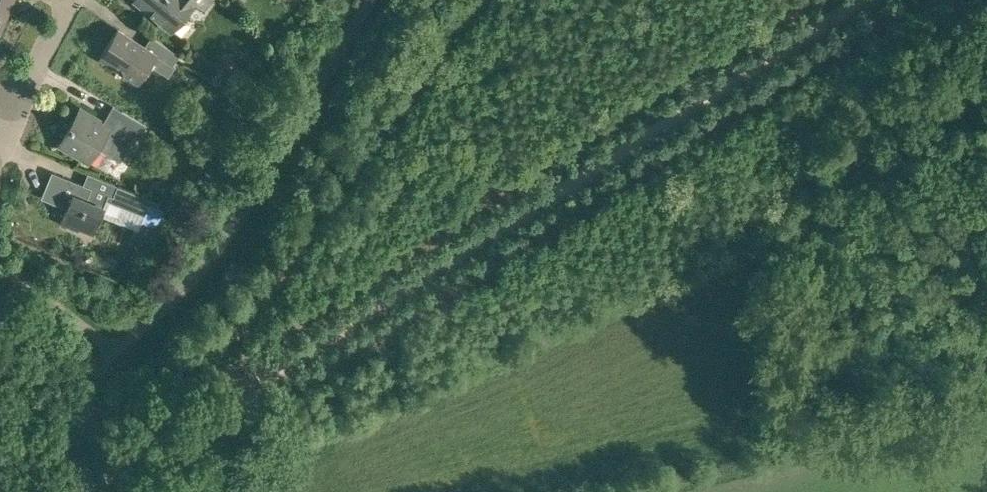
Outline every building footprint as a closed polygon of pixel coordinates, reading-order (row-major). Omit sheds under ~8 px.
[(12,0),(0,0),(0,30),(12,0)] [(210,0),(134,0),(170,30),(194,1),(203,9),(210,0)] [(171,65),(178,54),(150,36),(143,46),(117,29),(99,56),(137,81),(155,54),(171,65)] [(138,137),(146,125),(112,105),(102,121),(80,108),(58,145),(88,162),(96,148),(119,161),(135,135),(138,137)] [(112,196),(116,185),(94,176),(90,187),(51,171),(40,197),(66,208),(61,220),(92,233),(107,194),(112,196)] [(168,199),(171,197),(172,193),(170,189),(166,188),(162,190),(161,195),(163,198),(168,199)]
